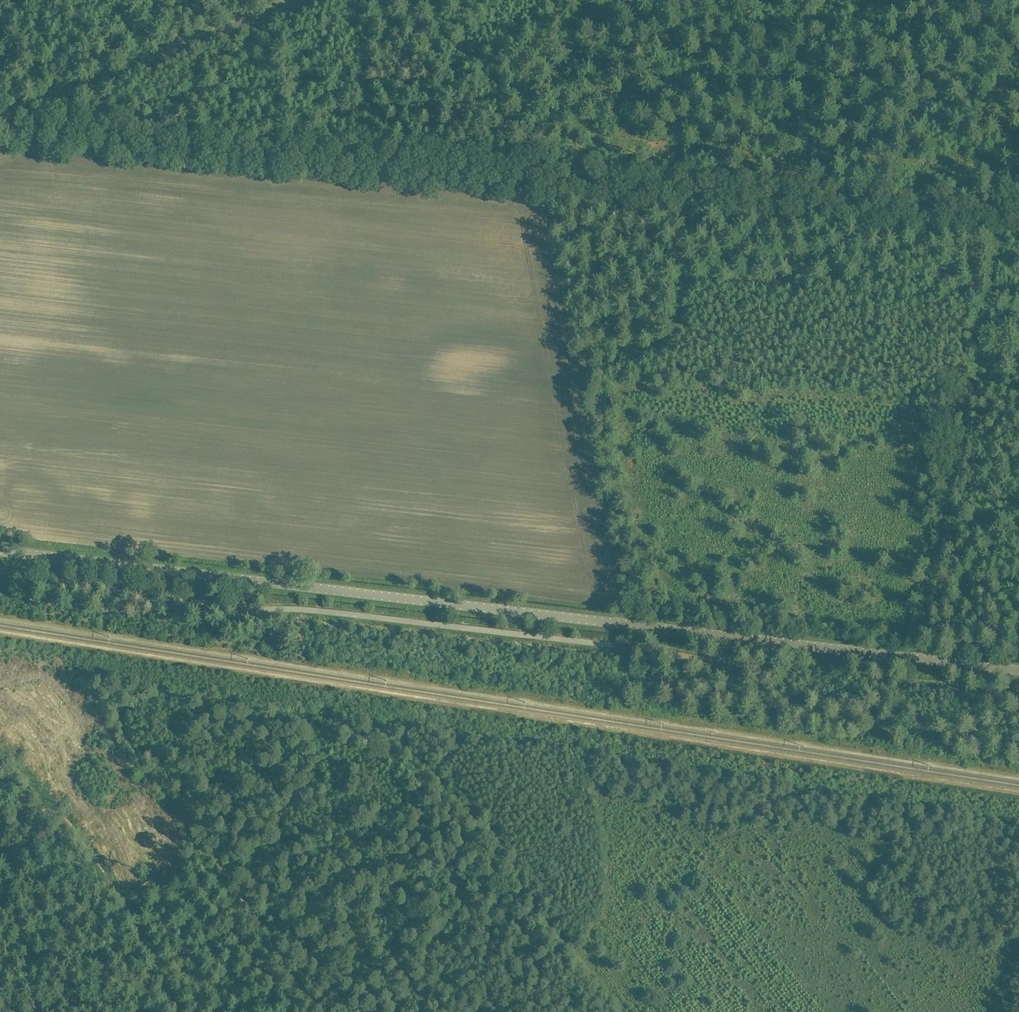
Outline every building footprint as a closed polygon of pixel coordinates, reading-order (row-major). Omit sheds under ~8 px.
[(402,606),(402,598),(391,599),(391,606),(402,606)]
